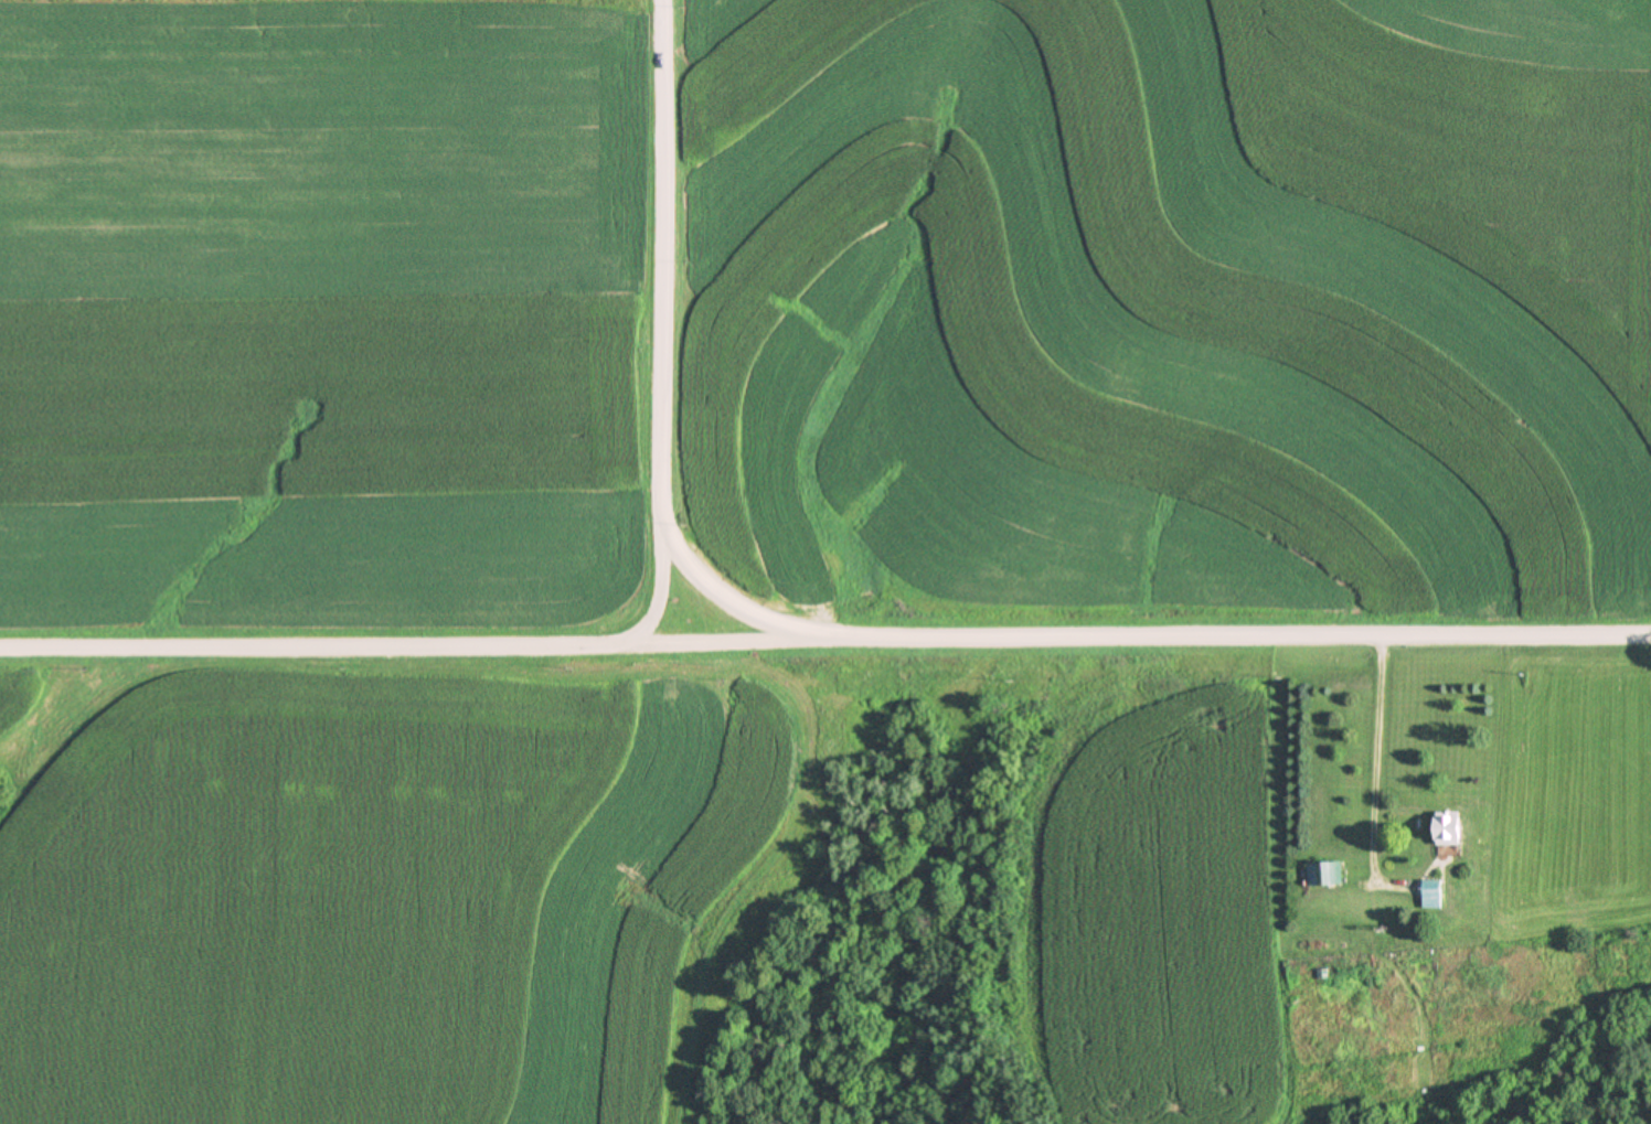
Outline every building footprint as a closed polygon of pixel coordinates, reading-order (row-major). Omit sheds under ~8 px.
[(1465,811),(1437,811),(1437,844),(1465,844),(1465,811)] [(1310,861),(1310,884),(1343,884),(1343,861),(1310,861)] [(1443,908),(1443,879),(1425,879),(1424,908),(1443,908)]
